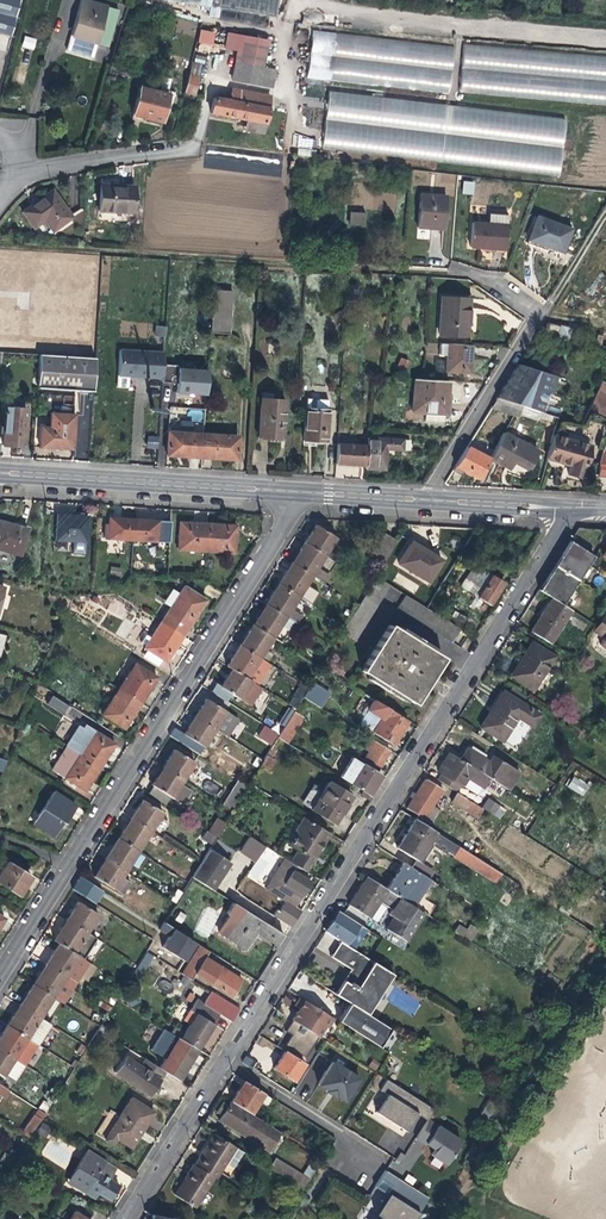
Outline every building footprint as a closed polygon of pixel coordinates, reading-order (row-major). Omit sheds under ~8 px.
[(11,32),(19,0),(0,0),(0,29),(11,32)] [(200,5),(209,6),(208,15),(218,17),(219,8),(275,17),(277,0),(201,0),(200,5)] [(80,6),(69,40),(79,43),(95,48),(106,15),(80,6)] [(155,10),(143,6),(141,13),(153,17),(155,10)] [(212,44),(214,31),(200,29),(198,42),(212,44)] [(451,46),(310,30),(304,78),(446,95),(451,46)] [(6,51),(10,37),(0,34),(0,50),(6,51)] [(240,63),(262,68),(267,40),(228,34),(225,48),(238,50),(236,59),(240,60),(240,63)] [(34,50),(36,38),(24,36),(22,47),(34,50)] [(461,43),(455,92),(605,105),(605,56),(461,43)] [(240,60),(236,59),(232,81),(272,88),(275,70),(240,63),(240,60)] [(191,62),(183,92),(194,95),(201,65),(191,62)] [(132,116),(145,119),(146,115),(161,120),(168,95),(139,87),(132,116)] [(271,96),(231,88),(228,100),(213,96),(210,113),(245,120),(244,126),(252,127),(251,131),(263,134),(271,96)] [(328,91),(322,149),(558,177),(565,120),(328,91)] [(294,156),(312,157),(313,136),(295,136),(294,156)] [(462,194),(474,195),(475,181),(463,180),(462,194)] [(119,185),(100,183),(99,211),(132,213),(134,186),(119,185)] [(22,211),(34,227),(44,219),(52,231),(72,217),(52,190),(43,196),(22,211)] [(446,195),(419,193),(417,228),(435,229),(443,230),(446,195)] [(487,223),(471,221),(469,247),(504,250),(506,224),(507,212),(488,210),(487,223)] [(350,212),(350,226),(366,227),(367,212),(350,212)] [(571,229),(537,216),(527,239),(562,253),(571,229)] [(93,344),(99,258),(0,252),(0,338),(93,344)] [(356,302),(357,286),(348,285),(347,301),(356,302)] [(209,333),(229,334),(232,291),(212,290),(209,333)] [(469,298),(440,296),(438,334),(467,336),(468,318),(469,298)] [(543,333),(556,337),(559,326),(547,322),(543,333)] [(155,335),(166,335),(166,327),(156,326),(155,335)] [(472,345),(447,343),(445,372),(470,373),(472,352),(472,345)] [(148,371),(162,372),(162,361),(163,350),(120,347),(118,369),(138,370),(148,371)] [(81,390),(92,391),(94,359),(40,355),(37,387),(81,390)] [(554,376),(517,364),(512,372),(509,381),(507,380),(501,389),(500,392),(499,398),(496,397),(496,398),(498,399),(517,404),(522,406),(539,411),(543,412),(544,412),(550,394),(554,395),(560,377),(554,376)] [(166,380),(151,380),(151,412),(168,411),(168,402),(174,402),(173,366),(165,366),(166,380)] [(209,371),(177,370),(174,393),(174,398),(205,401),(209,371)] [(425,412),(444,413),(446,414),(447,399),(448,381),(425,380),(414,379),(411,411),(425,412)] [(272,392),(261,391),(258,437),(271,438),(281,439),(284,400),(272,399),(272,392)] [(589,408),(605,417),(605,397),(596,392),(589,408)] [(490,408),(512,414),(517,404),(498,399),(496,398),(490,408)] [(325,442),(328,410),(328,400),(306,399),(305,408),(302,440),(302,445),(316,446),(316,441),(320,441),(325,442)] [(518,416),(522,406),(517,404),(512,414),(518,416)] [(0,427),(0,434),(1,434),(1,445),(13,446),(23,446),(26,408),(17,408),(4,407),(3,407),(3,408),(2,427),(0,427)] [(50,412),(49,427),(40,426),(39,447),(51,448),(72,449),(75,414),(50,412)] [(443,422),(444,413),(425,412),(424,421),(443,422)] [(175,456),(201,458),(203,433),(167,431),(165,456),(175,456)] [(503,432),(489,458),(509,468),(513,459),(520,462),(528,466),(537,449),(503,432)] [(239,436),(203,433),(201,458),(226,459),(237,460),(239,436)] [(553,434),(546,458),(559,462),(568,465),(566,473),(581,477),(590,445),(553,434)] [(148,436),(147,448),(158,448),(159,436),(148,436)] [(366,437),(366,445),(364,465),(364,468),(385,470),(385,452),(386,449),(411,451),(412,440),(366,437)] [(599,457),(598,475),(605,475),(605,439),(599,457)] [(366,445),(336,443),(334,464),(351,465),(364,465),(366,445)] [(478,479),(489,458),(466,445),(454,466),(469,474),(478,479)] [(336,473),(360,476),(361,468),(337,465),(336,473)] [(77,505),(55,503),(55,512),(76,513),(77,505)] [(55,540),(85,542),(87,516),(71,515),(57,514),(55,540)] [(108,538),(132,540),(133,519),(119,518),(109,518),(108,538)] [(154,521),(133,519),(132,540),(168,542),(170,522),(154,521)] [(0,521),(0,550),(20,555),(27,528),(0,521)] [(178,549),(206,551),(208,523),(191,522),(179,521),(178,549)] [(235,525),(208,523),(206,551),(234,553),(235,543),(235,525)] [(310,532),(304,542),(324,554),(336,562),(339,556),(328,549),(335,538),(315,525),(310,532)] [(547,576),(538,590),(551,598),(562,605),(587,565),(593,556),(569,541),(557,561),(547,576)] [(316,567),(324,554),(304,542),(299,550),(291,563),(311,576),(323,583),(328,575),(316,567)] [(442,560),(427,551),(425,554),(419,551),(409,545),(398,562),(428,581),(442,560)] [(503,582),(487,572),(492,564),(482,559),(477,566),(482,569),(468,591),(489,604),(497,590),(503,582)] [(299,596),(311,576),(291,563),(285,573),(279,583),(299,596)] [(389,585),(375,577),(371,584),(358,605),(346,625),(342,632),(355,640),(389,585)] [(291,608),(299,596),(279,583),(274,589),(265,604),(293,621),(295,622),(301,614),(291,608)] [(183,586),(161,621),(182,635),(196,614),(205,599),(183,586)] [(459,629),(426,608),(405,595),(397,608),(451,641),(459,629)] [(530,631),(550,644),(570,610),(562,605),(551,598),(540,614),(530,631)] [(288,630),(293,621),(265,604),(258,615),(252,624),(273,637),(280,625),(288,630)] [(597,632),(605,616),(605,612),(604,611),(596,626),(593,629),(597,632)] [(597,632),(604,636),(599,644),(605,648),(605,616),(597,632)] [(176,644),(182,635),(161,621),(144,647),(166,661),(176,644)] [(265,649),(273,637),(252,624),(248,632),(239,645),(267,663),(273,654),(265,649)] [(430,676),(441,658),(389,625),(361,670),(370,675),(368,678),(405,701),(407,698),(414,702),(430,676)] [(553,656),(531,643),(519,662),(521,663),(517,670),(512,678),(532,690),(553,656)] [(269,664),(267,663),(239,645),(235,653),(226,666),(231,669),(247,678),(254,667),(263,673),(269,664)] [(147,659),(158,666),(162,660),(150,653),(147,659)] [(134,663),(118,688),(140,702),(150,687),(156,677),(134,663)] [(260,687),(247,678),(231,669),(226,677),(220,686),(249,704),(260,687)] [(294,708),(302,696),(307,688),(300,683),(287,704),(294,708)] [(309,685),(307,688),(302,696),(316,705),(323,693),(309,685)] [(134,712),(140,702),(118,688),(102,714),(124,728),(134,712)] [(539,715),(502,692),(490,711),(480,727),(502,740),(518,717),(532,726),(539,715)] [(64,715),(70,706),(52,695),(47,704),(64,715)] [(201,705),(194,716),(214,729),(226,711),(205,698),(201,705)] [(400,732),(407,720),(373,698),(366,709),(380,718),(372,731),(392,744),(400,732)] [(263,722),(279,733),(293,710),(288,707),(278,723),(267,716),(263,722)] [(303,716),(293,710),(279,733),(279,734),(277,737),(287,743),(303,716)] [(204,746),(214,729),(194,716),(188,726),(183,733),(204,746)] [(94,731),(79,753),(100,766),(109,752),(115,744),(94,731)] [(361,746),(368,751),(374,741),(367,737),(361,746)] [(388,750),(374,741),(368,751),(348,781),(369,794),(381,775),(375,772),(382,761),(388,750)] [(271,746),(263,759),(260,765),(268,770),(275,760),(271,757),(276,749),(271,746)] [(95,773),(100,766),(79,753),(78,755),(65,747),(51,769),(84,790),(95,773)] [(169,756),(162,766),(183,779),(194,761),(174,748),(169,756)] [(466,748),(459,759),(489,777),(508,789),(518,771),(493,755),(488,762),(475,754),(466,748)] [(482,787),(489,777),(459,759),(449,752),(442,761),(446,764),(441,772),(461,785),(466,777),(482,787)] [(437,770),(441,772),(446,764),(442,761),(439,767),(437,770)] [(181,782),(183,779),(162,766),(154,779),(151,784),(153,785),(148,793),(165,804),(170,796),(182,803),(191,789),(181,782)] [(436,779),(457,792),(458,792),(460,788),(440,775),(436,779)] [(568,786),(578,792),(584,783),(574,777),(568,786)] [(425,825),(428,821),(424,819),(432,806),(442,789),(425,778),(419,786),(406,807),(417,814),(414,818),(425,825)] [(207,780),(203,787),(214,795),(219,788),(207,780)] [(311,809),(334,823),(343,809),(351,796),(328,781),(311,809)] [(237,783),(224,804),(233,809),(246,788),(237,783)] [(588,786),(584,783),(578,792),(583,795),(588,786)] [(34,822),(49,832),(58,818),(62,821),(64,822),(75,804),(54,791),(34,822)] [(481,807),(458,792),(457,792),(450,801),(476,817),(481,807)] [(499,819),(506,810),(489,797),(482,806),(499,819)] [(136,806),(129,817),(150,830),(161,811),(141,799),(136,806)] [(438,810),(432,806),(424,819),(428,821),(431,823),(438,810)] [(137,850),(150,830),(129,817),(123,826),(117,837),(137,850)] [(212,845),(227,824),(217,817),(202,838),(212,845)] [(289,843),(297,848),(304,852),(296,865),(305,871),(317,850),(328,833),(302,817),(294,830),(296,832),(289,843)] [(59,826),(62,821),(58,818),(49,832),(53,835),(59,826)] [(429,841),(460,861),(466,851),(425,825),(414,818),(403,836),(396,847),(415,859),(410,867),(429,878),(434,870),(417,860),(429,841)] [(110,847),(104,858),(124,871),(137,850),(117,837),(110,847)] [(273,852),(264,846),(258,856),(268,861),(273,852)] [(289,861),(296,865),(304,852),(297,848),(289,861)] [(208,849),(200,861),(191,877),(201,883),(211,889),(217,879),(228,861),(208,849)] [(495,869),(466,851),(460,861),(488,878),(495,869)] [(121,876),(124,871),(104,858),(98,867),(93,875),(122,893),(129,881),(121,876)] [(19,895),(25,884),(30,876),(7,862),(0,873),(0,883),(19,895)] [(434,881),(429,878),(410,867),(402,862),(386,889),(423,912),(428,915),(434,905),(423,898),(434,881)] [(300,911),(294,907),(298,900),(309,883),(278,864),(263,888),(288,903),(278,918),(291,926),(300,911)] [(501,873),(495,869),(488,878),(495,883),(501,873)] [(369,917),(378,901),(386,889),(366,876),(359,887),(348,904),(369,917)] [(99,902),(104,888),(78,878),(72,892),(99,902)] [(405,940),(423,912),(386,889),(378,901),(390,909),(387,914),(392,918),(385,929),(405,940)] [(71,910),(66,919),(86,932),(98,914),(77,901),(71,910)] [(218,932),(245,949),(251,940),(256,931),(276,944),(282,934),(242,909),(232,902),(226,913),(229,915),(218,932)] [(346,943),(359,923),(337,909),(324,929),(346,943)] [(95,938),(86,932),(66,919),(59,929),(53,940),(57,943),(78,955),(82,958),(95,938)] [(459,922),(455,933),(472,941),(477,930),(459,922)] [(161,947),(183,960),(194,942),(162,923),(158,930),(168,936),(161,947)] [(347,945),(340,941),(330,956),(350,969),(344,976),(334,992),(349,1002),(366,1013),(392,974),(347,945)] [(177,970),(190,979),(195,972),(231,994),(237,985),(241,979),(205,955),(208,951),(194,942),(183,960),(177,970)] [(65,976),(78,955),(57,943),(52,952),(45,963),(65,976)] [(136,973),(144,977),(153,955),(145,952),(136,973)] [(52,996),(65,976),(45,963),(39,972),(32,984),(52,996)] [(158,986),(167,994),(173,986),(164,979),(158,986)] [(39,1017),(52,996),(32,984),(25,994),(19,1004),(39,1017)] [(218,1013),(231,1021),(239,1009),(210,991),(203,1003),(196,999),(184,1019),(190,1023),(184,1032),(175,1025),(170,1033),(196,1049),(212,1023),(218,1013)] [(320,1009),(310,1003),(299,996),(294,1005),(298,1008),(295,1012),(291,1019),(318,1037),(325,1026),(328,1027),(334,1018),(320,1009)] [(366,1013),(349,1002),(343,1013),(338,1020),(379,1046),(391,1028),(366,1013)] [(49,1024),(39,1017),(19,1004),(12,1014),(6,1024),(26,1037),(36,1044),(49,1024)] [(318,1037),(291,1019),(284,1030),(291,1034),(288,1038),(285,1044),(305,1057),(318,1037)] [(26,1037),(6,1024),(0,1034),(0,1049),(13,1058),(24,1064),(36,1044),(26,1037)] [(157,1050),(166,1055),(185,1067),(191,1059),(196,1049),(170,1033),(168,1032),(157,1050)] [(13,1058),(0,1049),(0,1074),(2,1075),(13,1058)] [(85,1049),(81,1055),(86,1059),(91,1052),(85,1049)] [(294,1080),(304,1063),(284,1051),(273,1068),(294,1080)] [(166,1055),(158,1067),(164,1071),(169,1073),(178,1079),(182,1073),(185,1067),(166,1055)] [(124,1056),(114,1072),(130,1081),(150,1094),(156,1083),(164,1071),(158,1067),(144,1058),(139,1066),(124,1056)] [(329,1073),(335,1063),(332,1061),(326,1071),(329,1073)] [(336,1095),(345,1101),(359,1078),(335,1063),(329,1073),(326,1071),(318,1084),(326,1089),(325,1090),(336,1097),(336,1095)] [(417,1113),(427,1120),(434,1109),(386,1079),(379,1090),(386,1094),(375,1112),(406,1131),(417,1113)] [(249,1113),(262,1093),(242,1080),(238,1087),(229,1100),(249,1113)] [(94,1133),(112,1144),(116,1138),(130,1147),(142,1128),(152,1111),(130,1097),(119,1115),(109,1109),(94,1133)] [(278,1131),(249,1113),(229,1100),(227,1105),(222,1102),(216,1110),(221,1113),(218,1119),(267,1149),(278,1131)] [(45,1113),(39,1109),(34,1115),(41,1118),(45,1113)] [(21,1132),(28,1136),(41,1118),(34,1115),(21,1132)] [(444,1163),(459,1140),(427,1120),(416,1138),(424,1144),(425,1143),(434,1148),(430,1154),(444,1163)] [(45,1137),(51,1128),(44,1123),(37,1132),(45,1137)] [(225,1162),(235,1146),(214,1133),(206,1145),(195,1164),(213,1176),(215,1177),(225,1162)] [(324,1140),(331,1144),(335,1138),(328,1134),(324,1140)] [(242,1151),(235,1146),(225,1162),(232,1167),(242,1151)] [(88,1149),(71,1176),(90,1188),(87,1192),(95,1197),(97,1192),(109,1199),(111,1197),(116,1196),(118,1193),(115,1188),(119,1183),(108,1176),(115,1165),(88,1149)] [(412,1165),(415,1157),(399,1152),(397,1160),(412,1165)] [(20,1154),(17,1159),(14,1164),(22,1169),(28,1159),(20,1154)] [(5,1179),(14,1165),(14,1164),(17,1159),(10,1155),(0,1171),(0,1178),(5,1179)] [(268,1167),(303,1189),(309,1178),(275,1157),(268,1167)] [(194,1206),(213,1176),(195,1164),(193,1163),(184,1178),(174,1193),(194,1206)] [(14,1182),(22,1169),(14,1164),(14,1165),(5,1179),(11,1181),(14,1182)] [(427,1197),(384,1170),(374,1186),(388,1195),(377,1214),(382,1217),(381,1218),(413,1218),(427,1197)] [(69,1181),(87,1192),(90,1188),(71,1176),(69,1181)] [(74,1211),(69,1218),(87,1218),(74,1211)]
